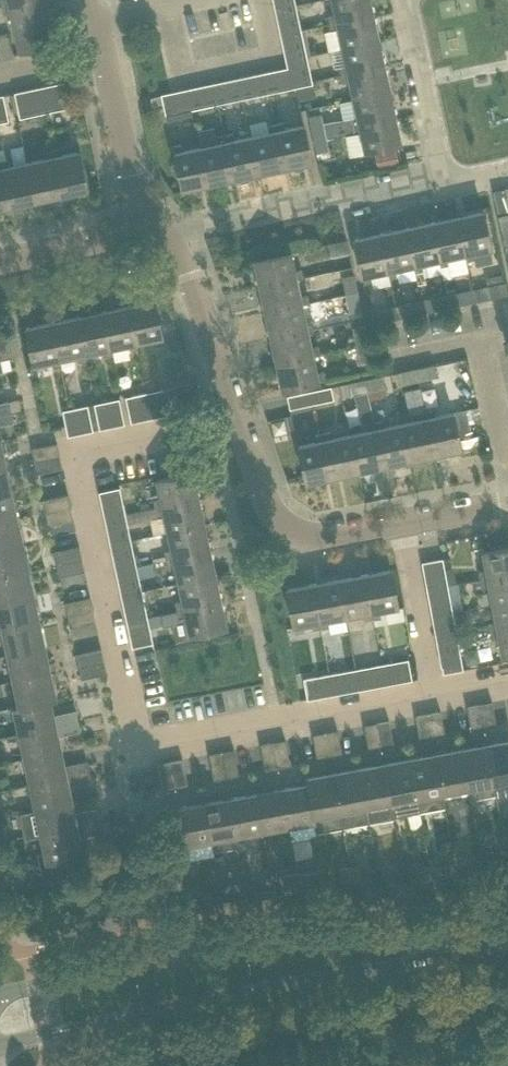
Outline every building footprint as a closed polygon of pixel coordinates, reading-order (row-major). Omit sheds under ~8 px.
[(0,0),(2,8),(41,0),(2,0),(0,0)] [(47,0),(41,0),(2,8),(4,16),(9,15),(13,32),(15,32),(20,54),(45,48),(40,26),(52,24),(47,0)] [(371,0),(331,0),(334,15),(327,16),(329,24),(374,14),(371,0)] [(380,41),(374,14),(329,24),(330,32),(337,31),(341,49),(380,41)] [(301,30),(299,20),(278,24),(280,35),(301,30)] [(303,41),(301,30),(280,35),(281,39),(283,45),(303,41)] [(385,66),(380,41),(341,49),(345,66),(338,68),(340,75),(385,66)] [(310,73),(308,63),(307,63),(288,68),(290,78),(310,73)] [(391,91),(385,66),(340,75),(342,84),(348,82),(352,100),(391,91)] [(278,91),(274,71),(263,73),(268,93),(278,91)] [(268,93),(263,73),(253,75),(257,96),(268,93)] [(312,84),(310,73),(290,78),(292,88),(296,87),(312,84)] [(69,108),(64,82),(52,85),(57,111),(69,108)] [(227,102),(222,82),(212,84),(217,104),(227,102)] [(217,104),(212,84),(202,86),(206,107),(217,104)] [(57,111),(52,85),(39,87),(45,113),(57,111)] [(45,113),(39,87),(27,90),(32,116),(45,113)] [(32,116),(27,90),(14,93),(20,119),(32,116)] [(396,117),(391,91),(352,100),(338,102),(342,120),(356,117),(358,125),(396,117)] [(176,113),(171,93),(161,95),(165,115),(176,113)] [(3,95),(0,96),(0,123),(9,121),(3,95)] [(324,132),(320,114),(320,113),(308,116),(312,135),(324,132)] [(402,143),(396,117),(358,125),(363,152),(402,143)] [(312,163),(307,142),(303,125),(285,128),(283,120),(276,122),(286,169),(312,163)] [(286,169),(276,122),(268,124),(270,132),(251,136),(259,174),(286,169)] [(259,174),(251,136),(233,140),(232,132),(224,133),(234,180),(259,174)] [(328,151),(324,132),(312,135),(316,153),(328,151)] [(234,180),(224,133),(217,135),(219,143),(200,147),(208,185),(234,180)] [(208,185),(200,147),(182,151),(180,143),(172,145),(182,191),(208,185)] [(396,148),(375,152),(378,166),(399,162),(396,148)] [(79,151),(61,154),(60,149),(51,151),(62,201),(72,198),(70,193),(87,189),(79,151)] [(62,201),(51,151),(44,152),(45,158),(27,162),(35,201),(51,197),(52,203),(62,201)] [(27,162),(10,166),(9,160),(0,162),(0,163),(11,212),(20,210),(19,204),(35,201),(27,162)] [(0,163),(0,210),(1,214),(11,212),(0,163)] [(491,249),(488,232),(483,211),(456,217),(465,254),(466,261),(474,260),(472,253),(491,249)] [(507,232),(507,214),(498,216),(501,233),(507,232)] [(465,254),(456,217),(431,222),(439,260),(441,267),(449,265),(447,258),(465,254)] [(439,260),(431,222),(405,228),(413,266),(415,273),(423,271),(421,264),(439,260)] [(413,266),(405,228),(380,233),(388,271),(390,278),(397,276),(396,269),(413,266)] [(388,271),(380,233),(353,239),(363,284),(371,282),(370,275),(388,271)] [(349,252),(346,240),(328,244),(330,256),(349,252)] [(253,260),(259,287),(297,279),(304,278),(302,269),(295,271),(291,252),(253,260)] [(341,276),(342,279),(333,280),(337,296),(345,295),(346,295),(357,293),(353,274),(341,276)] [(301,296),(297,279),(259,287),(264,313),(303,305),(310,303),(308,295),(301,296)] [(488,286),(491,299),(507,295),(507,292),(506,282),(488,286)] [(468,304),(465,291),(447,294),(450,308),(468,304)] [(361,310),(357,293),(346,295),(349,313),(361,310)] [(450,308),(447,294),(428,298),(431,312),(450,308)] [(154,300),(129,305),(137,343),(155,339),(157,347),(164,345),(154,300)] [(416,315),(413,302),(396,306),(398,319),(416,315)] [(137,343),(129,305),(104,310),(112,349),(128,345),(130,352),(138,351),(137,343)] [(306,322),(303,305),(264,313),(270,339),(308,330),(315,329),(313,321),(306,322)] [(398,319),(396,306),(377,310),(380,323),(398,319)] [(112,349),(104,310),(77,316),(86,355),(103,351),(105,358),(114,356),(112,349)] [(87,362),(86,355),(77,316),(52,322),(60,360),(78,356),(79,363),(87,362)] [(60,360),(52,322),(25,328),(33,366),(52,362),(54,369),(62,367),(60,360)] [(352,327),(357,346),(368,344),(364,325),(352,327)] [(312,348),(308,330),(270,339),(275,364),(314,356),(321,354),(319,346),(312,348)] [(1,361),(13,358),(8,331),(0,333),(0,361),(1,361)] [(372,362),(368,344),(357,346),(360,364),(372,362)] [(318,374),(314,356),(275,364),(281,390),(326,380),(324,372),(318,374)] [(437,377),(434,365),(434,364),(416,368),(419,381),(437,377)] [(419,381),(416,368),(397,372),(400,385),(419,381)] [(386,388),(383,375),(365,379),(367,392),(382,389),(386,388)] [(367,392),(365,379),(346,383),(349,396),(354,395),(367,392)] [(176,387),(163,389),(168,415),(181,412),(176,387)] [(330,387),(313,391),(316,403),(333,400),(330,387)] [(435,456),(425,410),(420,388),(405,391),(410,413),(418,411),(419,419),(401,423),(409,461),(435,456)] [(168,415),(163,389),(150,392),(156,418),(168,415)] [(382,389),(367,392),(369,400),(384,397),(382,389)] [(316,403),(313,391),(287,396),(290,409),(316,403)] [(156,418),(150,392),(138,395),(143,420),(156,418)] [(367,392),(354,395),(357,408),(370,405),(369,400),(367,392)] [(143,420),(138,395),(125,397),(131,423),(143,420)] [(119,399),(106,402),(112,427),(124,424),(119,399)] [(12,412),(10,401),(0,403),(0,414),(12,412)] [(112,427),(106,402),(93,405),(99,430),(112,427)] [(87,406),(75,408),(80,434),(93,431),(87,406)] [(80,434),(75,408),(62,411),(68,437),(80,434)] [(433,408),(425,410),(435,456),(461,450),(458,437),(453,413),(453,412),(435,416),(433,408)] [(12,412),(0,414),(0,425),(14,422),(12,412)] [(409,461),(401,423),(383,427),(382,419),(374,421),(384,467),(409,461)] [(384,467),(374,421),(367,422),(368,430),(350,434),(358,472),(384,467)] [(358,472),(350,434),(332,438),(330,431),(323,433),(332,478),(358,472)] [(332,478),(323,433),(315,434),(316,441),(298,445),(306,484),(332,478)] [(60,456),(57,443),(32,449),(34,461),(60,456)] [(62,468),(60,456),(34,461),(37,474),(62,468)] [(7,466),(0,468),(0,495),(12,492),(7,466)] [(156,480),(160,499),(153,501),(155,509),(200,499),(194,472),(156,480)] [(119,488),(99,492),(104,520),(125,515),(119,488)] [(12,492),(0,495),(0,522),(18,518),(12,492)] [(71,507),(68,494),(42,500),(45,513),(71,507)] [(205,525),(200,499),(155,509),(157,517),(163,516),(167,533),(205,525)] [(73,520),(71,507),(45,513),(48,525),(73,520)] [(131,541),(125,515),(104,520),(110,545),(131,541)] [(18,518),(0,522),(0,549),(23,544),(18,518)] [(211,550),(205,525),(167,533),(170,550),(164,551),(166,559),(211,550)] [(136,566),(131,541),(110,545),(115,570),(136,566)] [(23,544),(0,549),(0,576),(29,570),(23,544)] [(82,559),(79,546),(54,552),(56,564),(82,559)] [(485,571),(478,572),(480,580),(507,575),(507,547),(481,552),(485,571)] [(216,576),(211,550),(166,559),(168,568),(174,567),(178,584),(216,576)] [(84,571),(82,559),(56,564),(59,577),(84,571)] [(442,559),(422,563),(427,590),(448,586),(442,559)] [(142,592),(136,566),(115,570),(121,597),(142,592)] [(391,569),(363,574),(372,620),(380,618),(379,611),(398,608),(391,569)] [(29,570),(0,576),(0,603),(34,596),(29,570)] [(372,620),(363,574),(338,579),(345,617),(363,614),(364,621),(372,620)] [(480,580),(481,588),(488,587),(491,604),(507,601),(507,575),(480,580)] [(222,601),(216,576),(178,584),(181,601),(175,603),(177,611),(222,601)] [(338,579),(312,584),(320,629),(330,628),(328,621),(345,617),(338,579)] [(320,629),(312,584),(286,588),(293,627),(311,624),(312,631),(320,629)] [(452,612),(448,586),(427,590),(431,615),(452,612)] [(147,617),(142,592),(121,597),(126,622),(147,617)] [(34,596),(0,603),(0,615),(3,629),(40,621),(34,596)] [(93,610),(90,597),(64,603),(67,615),(93,610)] [(227,627),(222,601),(177,611),(179,620),(185,618),(189,636),(227,627)] [(491,604),(494,621),(488,622),(489,631),(507,627),(507,601),(491,604)] [(95,623),(93,610),(67,615),(70,628),(95,623)] [(457,637),(452,612),(431,615),(436,641),(457,637)] [(153,643),(147,617),(126,622),(132,648),(153,643)] [(45,647),(40,621),(3,629),(9,655),(45,647)] [(489,631),(491,639),(497,638),(501,657),(507,656),(507,627),(489,631)] [(462,664),(457,637),(436,641),(441,668),(442,674),(463,670),(462,664)] [(51,673),(45,647),(9,655),(14,681),(51,673)] [(104,661),(101,649),(75,654),(78,667),(104,661)] [(408,659),(380,664),(384,685),(412,680),(408,659)] [(107,674),(104,661),(78,667),(81,679),(107,674)] [(384,685),(380,664),(354,669),(358,690),(384,685)] [(358,690),(354,669),(329,674),(333,695),(358,690)] [(56,699),(51,673),(14,681),(19,706),(20,707),(51,700),(56,699)] [(333,695),(329,674),(303,679),(307,700),(333,695)] [(54,715),(51,700),(20,707),(19,706),(13,707),(18,734),(78,721),(76,710),(54,715)] [(496,727),(492,701),(479,704),(484,730),(496,727)] [(484,730),(479,704),(466,706),(471,732),(484,730)] [(445,736),(440,711),(428,713),(432,739),(445,736)] [(432,739),(428,713),(415,716),(420,741),(432,739)] [(80,731),(78,721),(18,734),(24,759),(62,751),(58,736),(80,731)] [(394,746),(389,721),(376,723),(381,749),(394,746)] [(381,749),(376,723),(364,725),(368,751),(381,749)] [(342,756),(337,730),(325,732),(329,758),(342,756)] [(329,758),(325,732),(312,735),(317,760),(329,758)] [(290,765),(285,740),(272,742),(278,768),(290,765)] [(487,744),(494,782),(496,794),(496,797),(507,795),(507,740),(487,744)] [(278,768),(272,742),(260,744),(265,770),(278,768)] [(494,782),(487,744),(461,749),(468,787),(470,800),(496,794),(494,782)] [(239,775),(234,749),(221,752),(226,777),(239,775)] [(468,787),(461,749),(435,753),(442,791),(468,787)] [(65,766),(62,751),(24,759),(29,785),(89,772),(87,761),(65,766)] [(226,777),(221,752),(208,754),(213,780),(226,777)] [(442,791),(435,753),(409,758),(416,796),(419,811),(445,807),(442,791)] [(416,796),(409,758),(383,763),(390,801),(393,816),(419,811),(416,796)] [(187,784),(182,759),(170,761),(174,787),(187,784)] [(174,787),(170,761),(157,763),(162,789),(174,787)] [(390,801),(383,763),(358,767),(367,821),(393,816),(390,801)] [(367,821),(358,767),(332,772),(342,825),(367,821)] [(91,782),(89,772),(29,785),(35,810),(73,802),(69,787),(91,782)] [(342,825),(332,772),(306,777),(314,822),(316,830),(342,825)] [(314,822),(306,777),(305,777),(307,784),(281,788),(288,827),(314,822)] [(288,827),(281,788),(256,793),(263,832),(288,827)] [(263,832),(256,793),(230,798),(237,836),(263,832)] [(237,836),(230,798),(204,802),(211,841),(213,851),(239,846),(237,836)] [(75,813),(73,802),(35,810),(20,814),(25,839),(40,836),(100,823),(97,808),(75,813)] [(211,841),(204,802),(177,807),(184,846),(211,841)] [(109,821),(100,823),(102,833),(111,832),(109,821)] [(102,833),(100,823),(40,836),(44,853),(37,854),(43,880),(69,874),(66,858),(84,854),(80,838),(102,833)] [(429,867),(433,884),(458,879),(455,862),(429,867)] [(298,872),(300,886),(326,882),(324,868),(298,872)] [(298,872),(279,876),(282,891),(301,890),(300,886),(298,872)]
